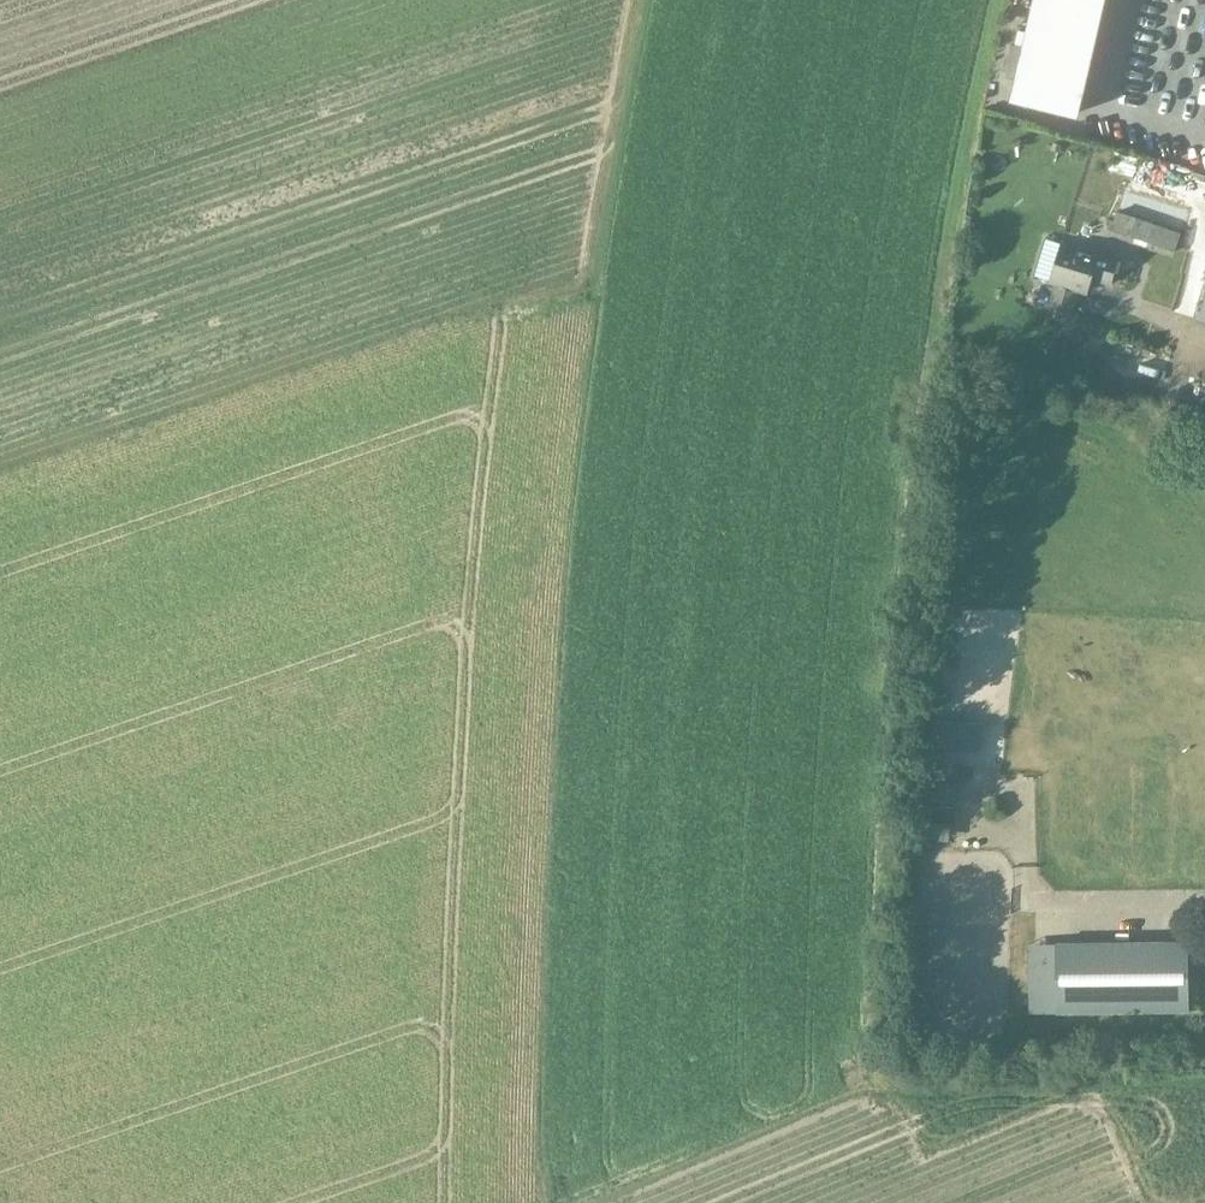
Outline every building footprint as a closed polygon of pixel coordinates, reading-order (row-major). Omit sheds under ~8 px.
[(1009,101),(1078,117),(1105,0),(1033,0),(1009,101)] [(1123,165),(1148,170),(1151,156),(1125,151),(1123,165)] [(1171,257),(1180,234),(1116,211),(1108,234),(1171,257)] [(1061,243),(1049,282),(1055,284),(1047,310),(1071,318),(1080,291),(1086,293),(1090,278),(1110,284),(1118,258),(1097,251),(1096,254),(1061,243)] [(1028,944),(1028,1011),(1080,1010),(1080,1013),(1188,1011),(1188,942),(1028,944)]
